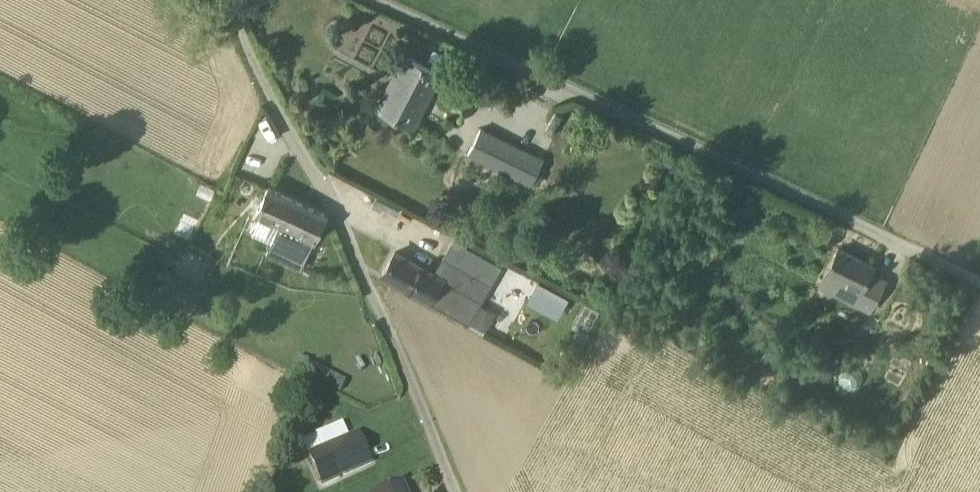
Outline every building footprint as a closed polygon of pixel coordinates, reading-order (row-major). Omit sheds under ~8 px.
[(405,56),(377,107),(413,126),(440,74),(405,56)] [(543,160),(481,128),(468,153),(531,185),(543,160)] [(268,186),(247,230),(279,245),(276,251),(280,253),(278,257),(300,268),(326,214),(268,186)] [(450,312),(462,290),(481,301),(502,265),(455,238),(444,258),(449,261),(440,277),(395,252),(383,274),(450,312)] [(885,281),(869,273),(873,266),(838,248),(822,280),(837,288),(835,292),(870,309),(885,281)] [(188,319),(192,312),(181,305),(176,313),(188,319)] [(589,333),(578,327),(573,337),(584,343),(589,333)] [(340,393),(346,380),(313,363),(307,376),(340,393)] [(322,483),(370,461),(357,434),(348,438),(341,422),(315,434),(322,450),(309,456),(322,483)] [(302,440),(309,456),(322,450),(315,434),(302,440)] [(402,483),(383,491),(406,491),(402,483)]
